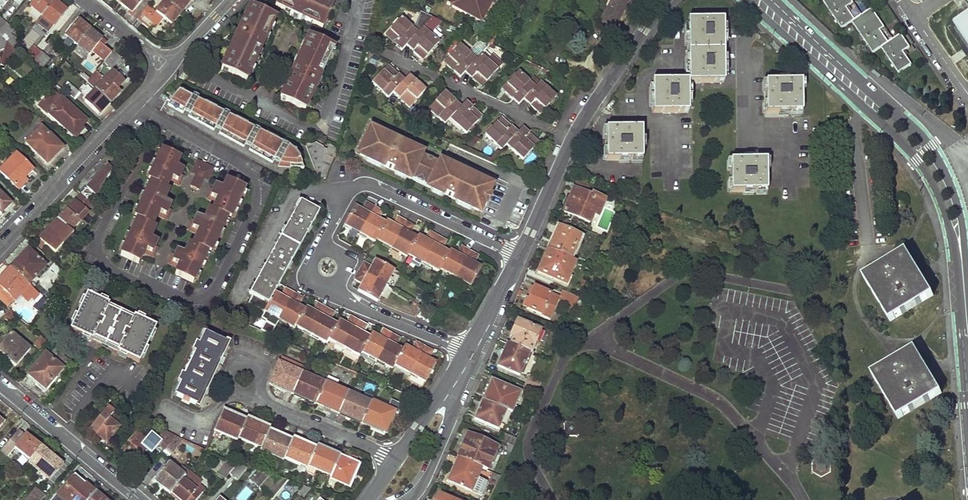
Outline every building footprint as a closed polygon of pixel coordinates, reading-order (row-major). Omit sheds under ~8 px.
[(53,0),(36,0),(30,7),(42,17),(55,2),(53,0)] [(121,3),(133,13),(144,0),(124,0),(121,3)] [(181,13),(192,0),(167,0),(166,1),(181,13)] [(327,0),(277,0),(275,6),(322,29),(334,3),(327,0)] [(449,5),(485,25),(488,19),(489,20),(493,12),(492,11),(497,2),(498,3),(500,0),(451,0),(449,5)] [(616,29),(632,0),(613,0),(602,21),(616,29)] [(841,29),(851,22),(854,20),(846,8),(853,3),(851,0),(822,0),(841,29)] [(181,13),(166,1),(157,13),(149,6),(138,19),(150,29),(154,24),(158,28),(164,19),(172,25),(181,13)] [(67,12),(55,2),(42,17),(37,23),(50,33),(67,12)] [(847,7),(853,18),(860,14),(853,3),(847,7)] [(276,18),(250,5),(219,70),(245,81),(276,18)] [(854,20),(851,22),(872,54),(881,48),(887,44),(879,30),(884,27),(872,9),(854,20)] [(405,46),(431,17),(420,12),(415,25),(412,28),(400,18),(384,36),(400,51),(405,46)] [(967,42),(967,13),(954,23),(967,42)] [(422,61),(439,43),(429,34),(443,22),(431,17),(405,46),(422,61)] [(687,82),(687,83),(723,83),(722,20),(689,20),(690,76),(687,76),(687,82)] [(90,31),(78,21),(66,36),(77,46),(90,31)] [(7,23),(0,32),(0,38),(6,42),(15,50),(20,44),(11,36),(15,31),(7,23)] [(21,43),(29,49),(39,35),(32,29),(21,43)] [(90,57),(93,53),(104,62),(110,54),(104,48),(107,45),(90,31),(77,46),(78,47),(66,62),(70,65),(77,57),(82,62),(88,55),(90,57)] [(335,48),(309,35),(278,99),(304,111),(335,48)] [(901,35),(887,44),(881,48),(898,73),(911,64),(903,52),(910,48),(901,35)] [(484,51),(488,46),(478,42),(468,53),(476,60),(484,51)] [(465,72),(476,60),(468,53),(460,45),(444,64),(459,78),(465,72)] [(41,54),(34,47),(28,54),(24,50),(20,55),(32,65),(41,54)] [(124,59),(113,50),(110,54),(104,62),(103,62),(112,70),(117,64),(119,66),(124,59)] [(481,86),(501,64),(491,55),(490,56),(484,51),(476,60),(465,72),(481,86)] [(50,61),(41,54),(32,65),(40,72),(50,61)] [(97,70),(90,64),(80,76),(87,82),(88,81),(95,72),(97,70)] [(18,68),(19,76),(28,75),(26,66),(18,68)] [(394,92),(405,80),(388,66),(373,83),(389,97),(394,92)] [(101,77),(95,72),(88,81),(94,86),(101,77)] [(96,91),(110,104),(121,92),(118,89),(125,82),(114,72),(96,91)] [(524,100),(535,88),(530,83),(519,73),(503,90),(519,105),(524,100)] [(411,107),(427,90),(409,75),(405,80),(394,92),(411,107)] [(652,113),(688,112),(687,83),(687,82),(651,82),(652,113)] [(799,82),(764,83),(765,113),(800,112),(799,82)] [(75,101),(80,95),(67,83),(61,90),(75,101)] [(540,115),(555,98),(539,84),(538,84),(535,88),(524,100),(540,115)] [(85,102),(99,115),(110,104),(96,91),(85,102)] [(39,107),(74,137),(87,122),(52,92),(39,107)] [(278,168),(304,171),(288,150),(179,93),(170,102),(167,106),(183,115),(185,111),(191,114),(189,119),(213,132),(216,128),(222,132),(219,136),(244,149),(246,145),(252,148),(249,152),(272,165),(275,161),(280,164),(278,168)] [(451,119),(462,107),(446,93),(431,109),(447,123),(451,119)] [(468,133),(484,117),(467,101),(462,107),(451,119),(468,133)] [(508,145),(519,132),(503,118),(487,134),(504,149),(508,145)] [(26,144),(48,165),(64,148),(51,135),(50,136),(42,128),(26,144)] [(606,160),(642,160),(641,128),(605,129),(606,160)] [(524,159),(538,143),(522,129),(519,132),(508,145),(524,159)] [(823,129),(812,129),(812,144),(824,143),(823,129)] [(361,155),(484,212),(492,196),(488,194),(491,187),(442,164),(441,167),(421,157),(422,154),(372,131),(361,155)] [(319,179),(326,181),(339,151),(330,146),(328,151),(325,150),(325,148),(314,143),(306,146),(310,157),(319,179)] [(0,172),(19,190),(27,182),(24,179),(33,170),(17,155),(0,172)] [(180,165),(159,155),(144,187),(147,188),(131,223),(134,226),(118,261),(139,270),(144,258),(153,261),(157,249),(150,246),(155,235),(153,234),(156,227),(154,226),(157,219),(167,223),(172,211),(164,209),(169,198),(166,196),(170,186),(179,189),(180,186),(183,176),(176,173),(180,165)] [(214,168),(197,160),(191,173),(195,175),(191,184),(192,187),(198,190),(200,189),(204,179),(208,181),(214,168)] [(765,160),(730,162),(731,193),(765,192),(765,160)] [(92,205),(93,205),(111,171),(108,167),(81,195),(92,205)] [(565,212),(591,223),(595,214),(599,216),(606,199),(588,192),(590,186),(578,180),(565,212)] [(228,228),(245,196),(224,186),(220,195),(214,190),(207,201),(214,205),(209,215),(206,214),(201,225),(195,222),(189,234),(195,238),(190,250),(187,249),(182,260),(175,256),(168,267),(177,272),(172,281),(192,291),(206,260),(209,262),(225,226),(228,228)] [(0,193),(0,213),(1,214),(11,204),(0,193)] [(59,220),(71,232),(89,214),(86,211),(92,205),(81,195),(59,220)] [(250,303),(264,312),(319,211),(303,202),(251,294),(255,296),(250,303)] [(356,206),(345,225),(361,234),(375,208),(369,205),(365,211),(356,206)] [(381,211),(375,208),(361,234),(376,242),(377,240),(386,223),(378,218),(381,211)] [(388,221),(386,223),(377,240),(392,249),(407,222),(400,219),(396,226),(388,221)] [(40,239),(56,254),(74,235),(71,232),(59,220),(40,239)] [(407,222),(392,249),(407,257),(409,255),(419,238),(409,233),(413,225),(407,222)] [(549,249),(572,259),(583,236),(559,226),(549,249)] [(420,236),(419,238),(409,255),(424,264),(439,236),(433,232),(428,240),(420,236)] [(445,239),(439,236),(424,264),(439,272),(441,270),(451,253),(440,247),(445,239)] [(452,251),(451,253),(441,270),(456,278),(471,251),(466,248),(460,256),(452,251)] [(576,260),(572,259),(549,249),(539,272),(567,284),(576,260)] [(478,254),(471,251),(456,278),(471,287),(481,268),(473,264),(478,254)] [(31,286),(48,268),(31,252),(22,261),(21,259),(12,268),(31,286)] [(929,295),(903,252),(863,276),(889,320),(929,295)] [(360,270),(388,286),(396,270),(376,259),(371,268),(364,264),(360,270)] [(55,264),(50,269),(61,279),(64,273),(55,264)] [(12,268),(0,282),(0,286),(0,287),(15,300),(16,301),(22,296),(26,291),(33,298),(35,301),(41,295),(31,286),(12,268)] [(358,290),(378,301),(388,286),(360,270),(356,277),(363,282),(358,290)] [(520,307),(550,319),(558,300),(560,296),(532,284),(526,298),(524,297),(520,307)] [(0,287),(0,298),(8,306),(15,300),(0,287)] [(558,300),(574,307),(578,297),(562,290),(560,296),(558,300)] [(29,302),(33,298),(26,291),(22,296),(29,302)] [(280,321),(296,294),(290,291),(286,297),(276,291),(264,312),(280,321)] [(111,303),(88,293),(71,330),(94,340),(94,338),(119,350),(119,351),(141,361),(159,324),(137,314),(135,316),(110,305),(111,303)] [(297,327),(307,309),(298,304),(302,297),(296,294),(280,321),(295,329),(297,327)] [(47,301),(43,297),(34,308),(40,314),(47,301)] [(312,336),(329,309),(322,305),(317,312),(308,307),(307,309),(297,327),(312,336)] [(434,315),(423,308),(418,316),(429,323),(434,315)] [(329,340),(338,324),(330,319),(334,312),(329,309),(312,336),(326,344),(329,340)] [(17,316),(11,310),(4,318),(11,323),(17,316)] [(344,349),(361,322),(355,319),(350,326),(340,320),(338,324),(329,340),(344,349)] [(510,344),(530,352),(531,352),(541,329),(517,320),(510,335),(513,337),(510,344)] [(361,354),(371,338),(363,333),(367,326),(361,322),(344,349),(359,358),(361,354)] [(11,331),(0,345),(0,355),(15,367),(31,348),(11,331)] [(376,363),(392,335),(387,332),(382,339),(373,335),(371,338),(361,354),(376,363)] [(176,395),(198,405),(228,344),(205,333),(199,345),(197,343),(195,346),(194,345),(192,349),(194,349),(192,352),(195,354),(185,375),(183,374),(182,376),(180,376),(178,379),(180,380),(178,383),(181,385),(176,395)] [(394,367),(403,351),(396,346),(400,339),(392,335),(376,363),(391,371),(394,367)] [(46,341),(40,336),(33,345),(39,350),(46,341)] [(520,375),(530,352),(510,344),(507,342),(497,366),(520,375)] [(409,376),(425,349),(419,346),(415,352),(406,347),(403,351),(394,367),(409,376)] [(872,374),(897,417),(941,392),(914,348),(872,374)] [(409,376),(425,385),(436,365),(428,360),(432,353),(425,349),(409,376)] [(65,368),(45,351),(25,375),(45,392),(65,368)] [(69,359),(62,354),(58,358),(65,364),(69,359)] [(362,422),(386,432),(394,412),(371,402),(371,401),(326,381),(325,383),(280,363),(272,383),(317,402),(317,401),(362,420),(362,422)] [(528,376),(524,385),(539,386),(542,377),(528,376)] [(483,400),(506,410),(512,413),(522,391),(491,380),(483,400)] [(499,428),(506,410),(483,400),(475,418),(499,428)] [(124,421),(107,408),(90,428),(106,442),(124,421)] [(330,479),(348,488),(358,465),(317,446),(316,448),(293,438),(292,441),(269,431),(271,429),(248,419),(247,422),(223,411),(215,431),(238,441),(239,439),(262,449),(261,452),(283,461),(284,458),(307,469),(308,467),(331,477),(330,479)] [(24,436),(18,431),(1,450),(8,456),(15,447),(30,460),(41,447),(26,435),(24,436)] [(176,437),(165,431),(158,438),(152,433),(146,440),(138,432),(120,453),(135,465),(147,451),(152,454),(159,445),(166,450),(176,437)] [(503,432),(499,440),(514,441),(518,433),(503,432)] [(458,457),(482,467),(487,469),(497,446),(468,434),(458,457)] [(198,446),(176,437),(166,450),(175,458),(183,448),(191,454),(198,446)] [(48,453),(41,447),(30,460),(23,467),(33,476),(38,469),(50,479),(62,464),(57,459),(56,461),(47,454),(48,453)] [(482,467),(458,457),(448,480),(482,495),(487,481),(478,477),(482,467)] [(814,475),(823,480),(833,475),(833,463),(824,458),(814,463),(814,475)] [(238,465),(228,460),(218,473),(225,480),(231,474),(238,465)] [(187,476),(169,462),(156,479),(165,487),(164,488),(171,495),(172,493),(187,476)] [(246,468),(238,465),(231,474),(237,479),(246,468)] [(187,476),(172,493),(180,499),(197,499),(205,490),(199,485),(202,482),(190,472),(187,476)] [(270,477),(256,472),(248,482),(259,490),(270,477)] [(496,480),(500,472),(492,474),(488,482),(496,480)] [(74,475),(57,497),(60,499),(89,499),(95,493),(74,475)] [(270,477),(259,490),(271,499),(273,499),(289,482),(270,477)] [(311,489),(304,486),(298,494),(304,498),(311,489)] [(37,489),(27,499),(42,499),(45,496),(37,489)]
